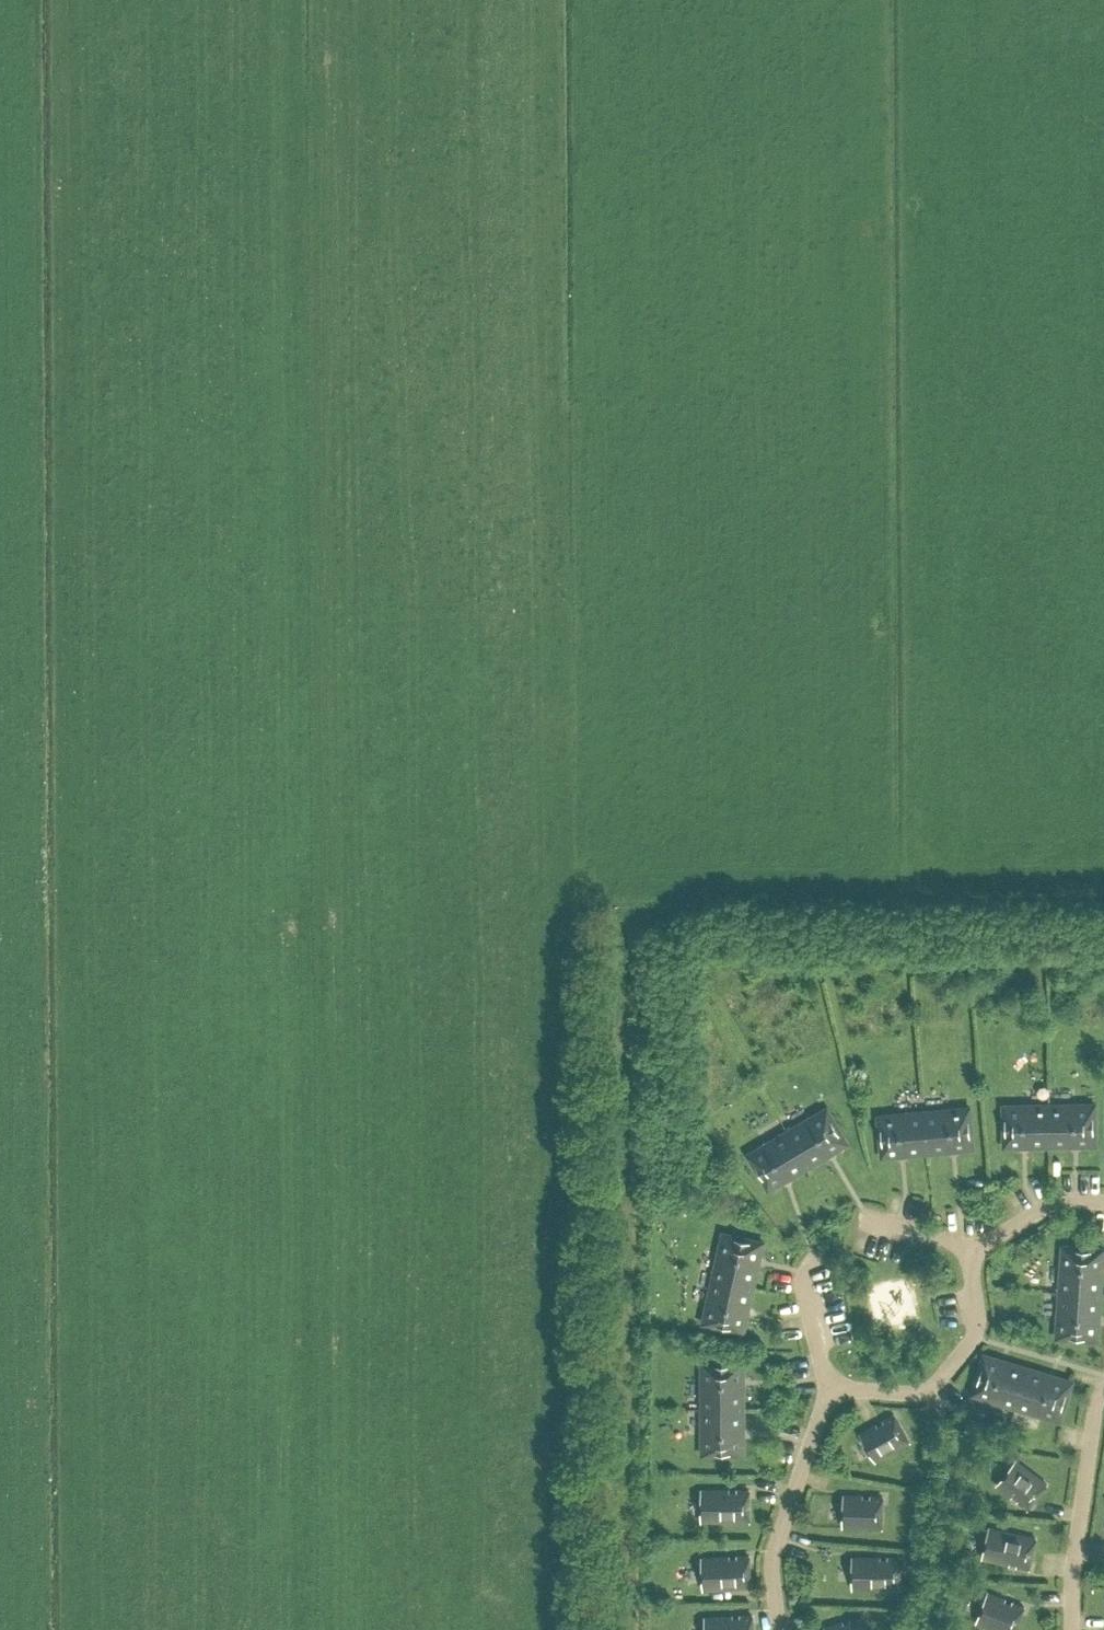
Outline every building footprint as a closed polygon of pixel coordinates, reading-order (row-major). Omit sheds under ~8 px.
[(1052,1103),(1006,1103),(1006,1144),(1052,1145),(1052,1103)] [(1098,1103),(1052,1103),(1052,1145),(1098,1145),(1098,1103)] [(829,1106),(789,1130),(810,1165),(850,1142),(829,1106)] [(973,1107),(927,1110),(930,1151),(976,1148),(973,1107)] [(927,1110),(881,1113),(884,1154),(930,1151),(927,1110)] [(789,1130),(750,1153),(771,1189),(810,1165),(789,1130)] [(726,1231),(715,1275),(756,1285),(766,1240),(726,1231)] [(1062,1291),(1103,1293),(1103,1277),(1103,1247),(1064,1245),(1062,1291)] [(715,1275),(705,1320),(746,1329),(756,1285),(715,1275)] [(1062,1291),(1060,1337),(1101,1339),(1103,1293),(1062,1291)] [(1030,1366),(986,1353),(974,1393),(1017,1406),(1030,1366)] [(705,1361),(705,1407),(747,1406),(746,1360),(705,1361)] [(1074,1380),(1030,1366),(1017,1406),(1061,1420),(1074,1380)] [(705,1407),(706,1453),(747,1452),(747,1406),(705,1407)] [(876,1427),(860,1437),(877,1465),(910,1444),(893,1416),(882,1423),(884,1426),(878,1429),(876,1427)] [(1015,1496),(1020,1501),(1018,1503),(1028,1511),(1049,1485),(1018,1461),(997,1487),(1013,1499),(1015,1496)] [(737,1494),(730,1494),(730,1489),(701,1490),(702,1526),(750,1525),(750,1489),(737,1489),(737,1494)] [(844,1530),(883,1531),(884,1498),(871,1498),(871,1501),(864,1501),(864,1498),(845,1497),(844,1530)] [(1038,1538),(990,1527),(982,1562),(1010,1569),(1011,1564),(1018,1565),(1017,1570),(1030,1573),(1038,1538)] [(701,1557),(702,1592),(750,1590),(749,1555),(737,1555),(737,1560),(729,1561),(729,1556),(701,1557)] [(888,1562),(880,1562),(880,1557),(852,1557),(852,1593),(900,1592),(900,1557),(888,1557),(888,1562)] [(990,1593),(978,1623),(996,1629),(1018,1629),(1027,1607),(1015,1602),(1014,1605),(1007,1602),(1008,1599),(990,1593)] [(732,1616),(703,1621),(705,1629),(754,1629),(752,1614),(739,1615),(740,1620),(732,1621),(732,1616)] [(824,1628),(825,1629),(866,1629),(862,1617),(850,1621),(851,1624),(844,1626),(843,1623),(824,1628)]
